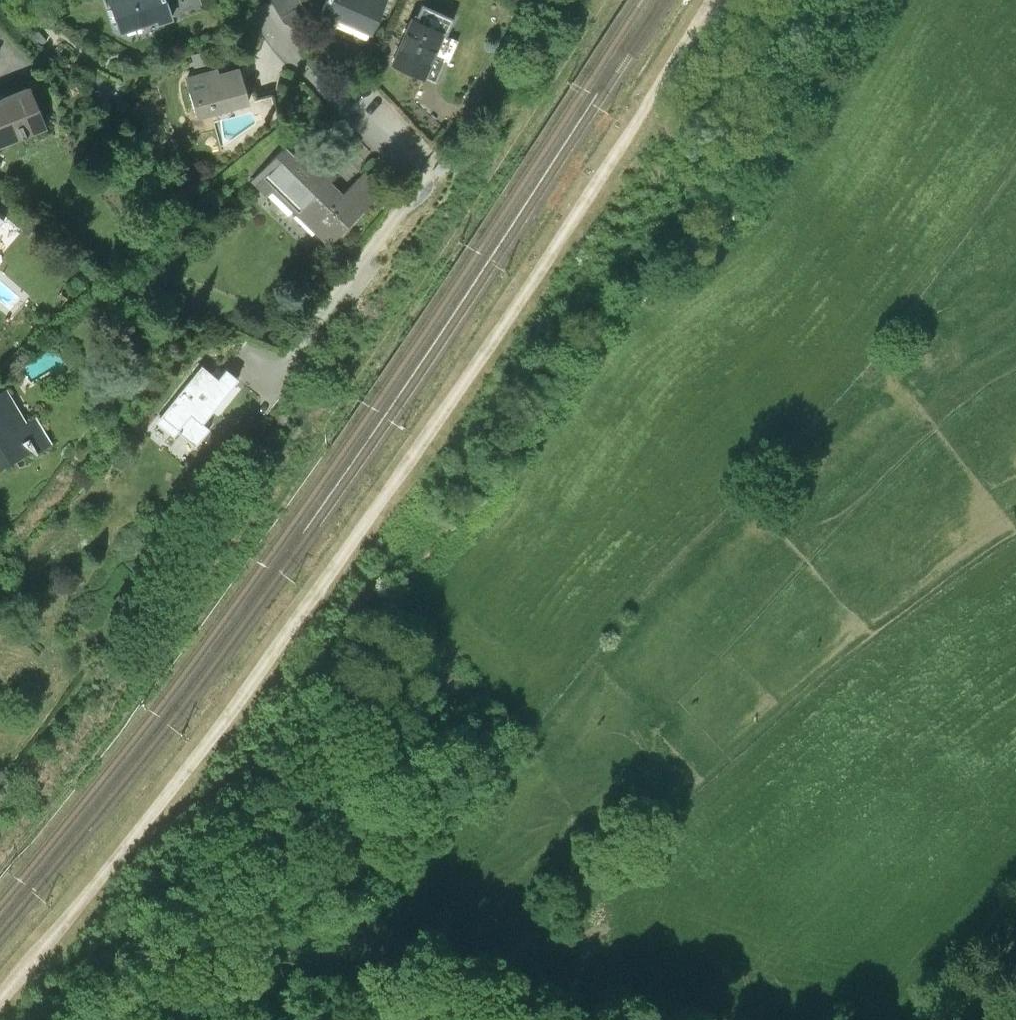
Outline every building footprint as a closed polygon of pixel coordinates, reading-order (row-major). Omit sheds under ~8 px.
[(134,26),(168,15),(169,19),(181,15),(176,0),(125,0),(134,26)] [(294,18),(311,26),(320,4),(312,0),(283,0),(294,18)] [(331,8),(381,28),(392,0),(335,0),(331,8)] [(452,28),(420,15),(401,60),(433,73),(434,71),(443,50),(452,28)] [(454,55),(443,50),(434,71),(445,76),(454,55)] [(230,64),(197,73),(209,113),(260,99),(250,64),(231,69),(230,64)] [(0,98),(0,130),(4,141),(57,121),(42,82),(0,98)] [(295,144),(262,177),(276,191),(281,186),(338,241),(393,184),(375,166),(351,191),(338,178),(345,171),(314,141),(303,152),(295,144)] [(211,372),(200,364),(158,416),(194,445),(208,427),(202,422),(237,378),(224,368),(221,371),(215,367),(211,372)] [(16,380),(0,390),(0,449),(7,460),(45,437),(48,442),(62,433),(46,406),(37,412),(16,380)]
